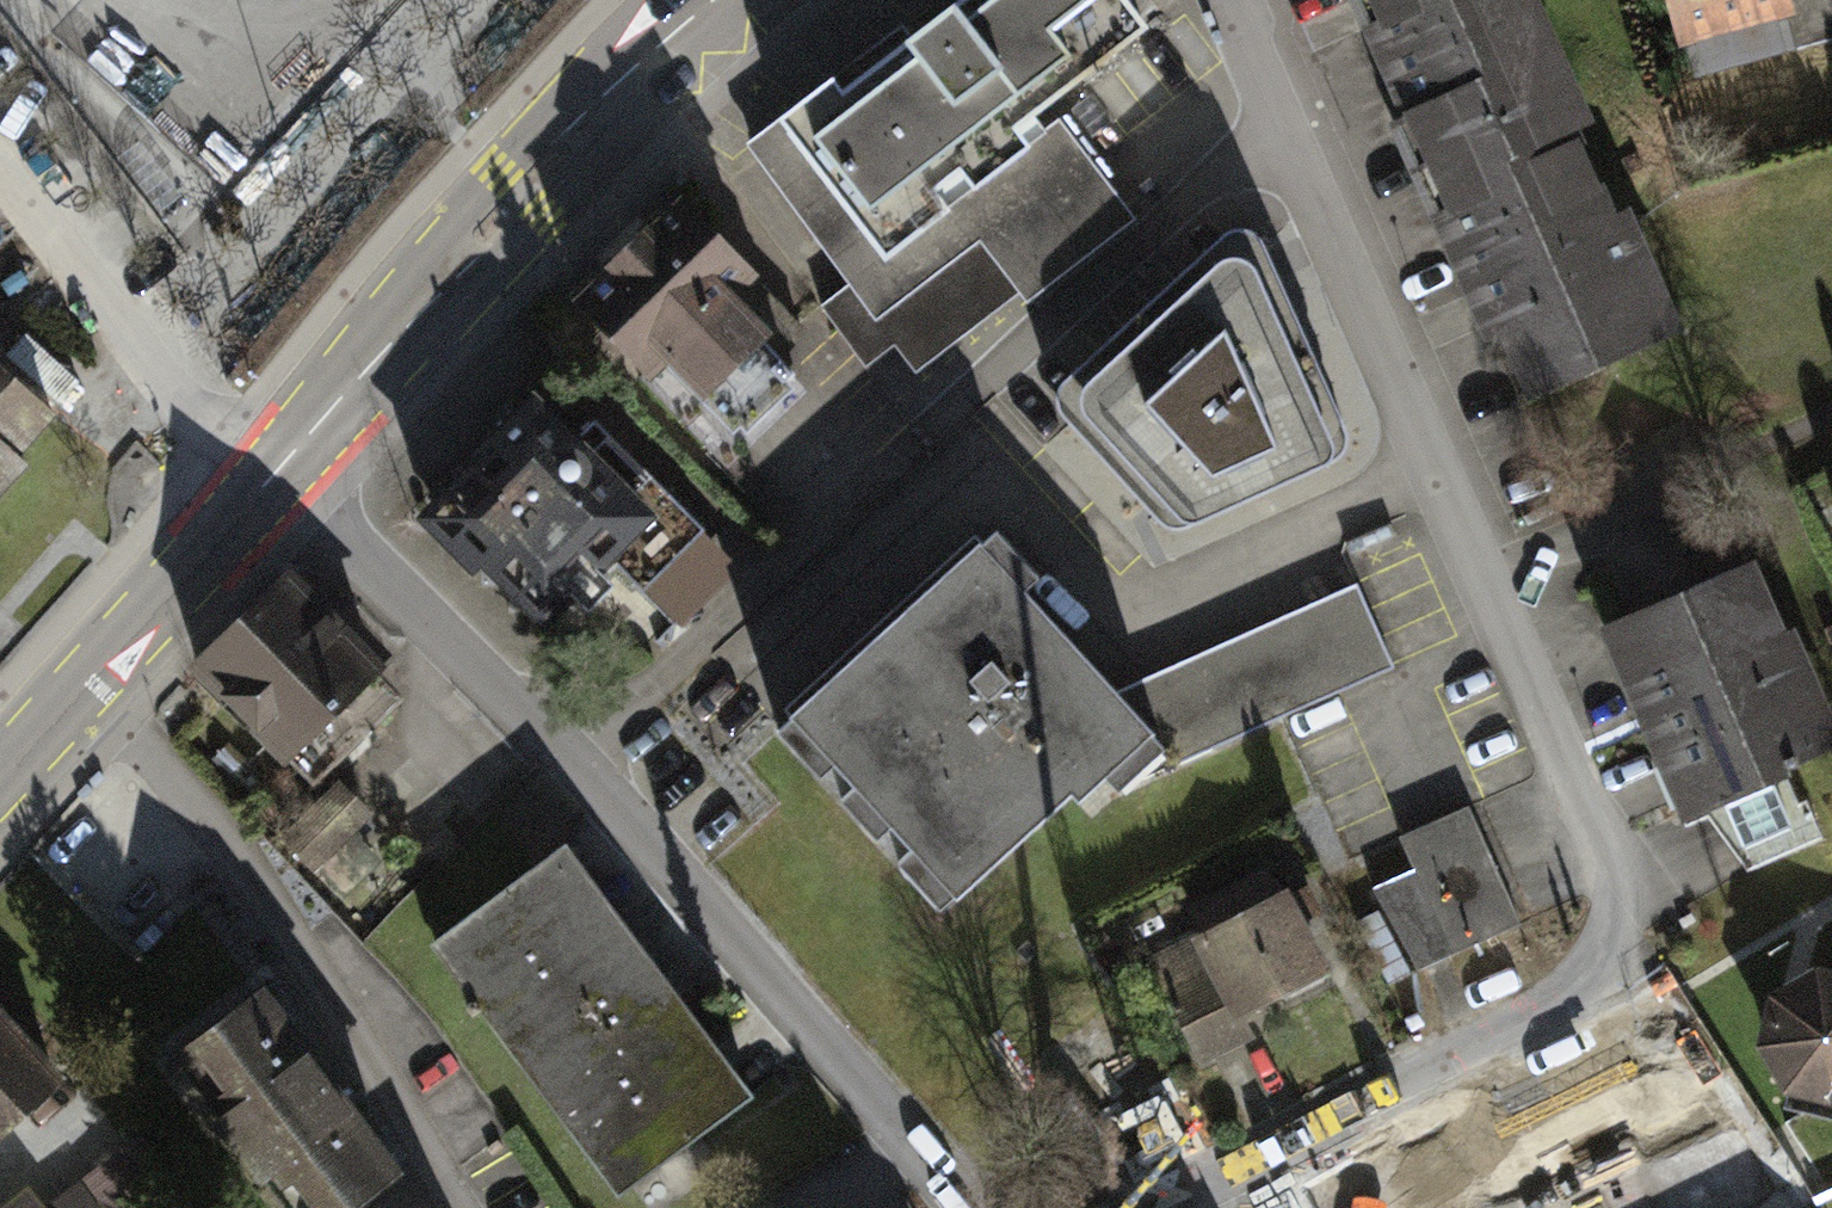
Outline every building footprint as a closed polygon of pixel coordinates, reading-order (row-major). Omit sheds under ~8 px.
[(751,143),(853,280),(824,302),(867,359),(893,340),(913,367),(1132,202),(1061,108),(1151,40),(1121,0),(941,0),(751,143)] [(1430,151),(1589,83),(1554,0),(1365,0),(1430,151)] [(1684,38),(1803,4),(1802,0),(1673,0),(1684,38)] [(1430,151),(1535,396),(1694,329),(1589,83),(1430,151)] [(804,315),(678,189),(565,302),(691,428),(804,315)] [(1256,223),(1248,220),(1238,220),(1229,224),(1060,377),(1056,385),(1054,394),(1057,409),(1160,520),(1173,528),(1191,523),(1339,460),(1345,453),(1349,445),(1351,430),(1346,416),(1262,229),(1256,223)] [(66,449),(0,392),(0,524),(66,449)] [(527,393),(409,518),(553,654),(627,575),(644,592),(708,525),(588,412),(569,432),(527,393)] [(786,715),(953,896),(1117,744),(1142,722),(1115,693),(974,541),(786,715)] [(192,663),(289,764),(386,671),(289,570),(192,663)] [(1831,777),(1831,737),(1765,582),(1601,652),(1683,841),(1831,777)] [(1387,671),(1350,589),(1115,693),(1142,722),(1117,744),(1135,783),(1387,671)] [(372,811),(338,777),(279,835),(313,870),(372,811)] [(1423,969),(1522,922),(1469,804),(1402,833),(1417,867),(1376,882),(1423,969)] [(566,842),(432,944),(527,1068),(661,966),(566,842)] [(1242,1010),(1344,963),(1304,876),(1202,923),(1242,1010)] [(1482,962),(1492,984),(1536,963),(1525,941),(1482,962)] [(661,966),(527,1068),(621,1192),(755,1090),(661,966)] [(1818,970),(1770,997),(1760,1046),(1791,1100),(1831,1101),(1831,972),(1818,970)] [(263,989),(162,1063),(269,1207),(340,1207),(395,1168),(263,989)] [(71,1108),(0,1030),(0,1172),(71,1108)] [(1706,1146),(1756,1123),(1728,1063),(1678,1086),(1706,1146)] [(1298,1207),(1422,1207),(1397,1158),(1297,1207),(1298,1207)]
